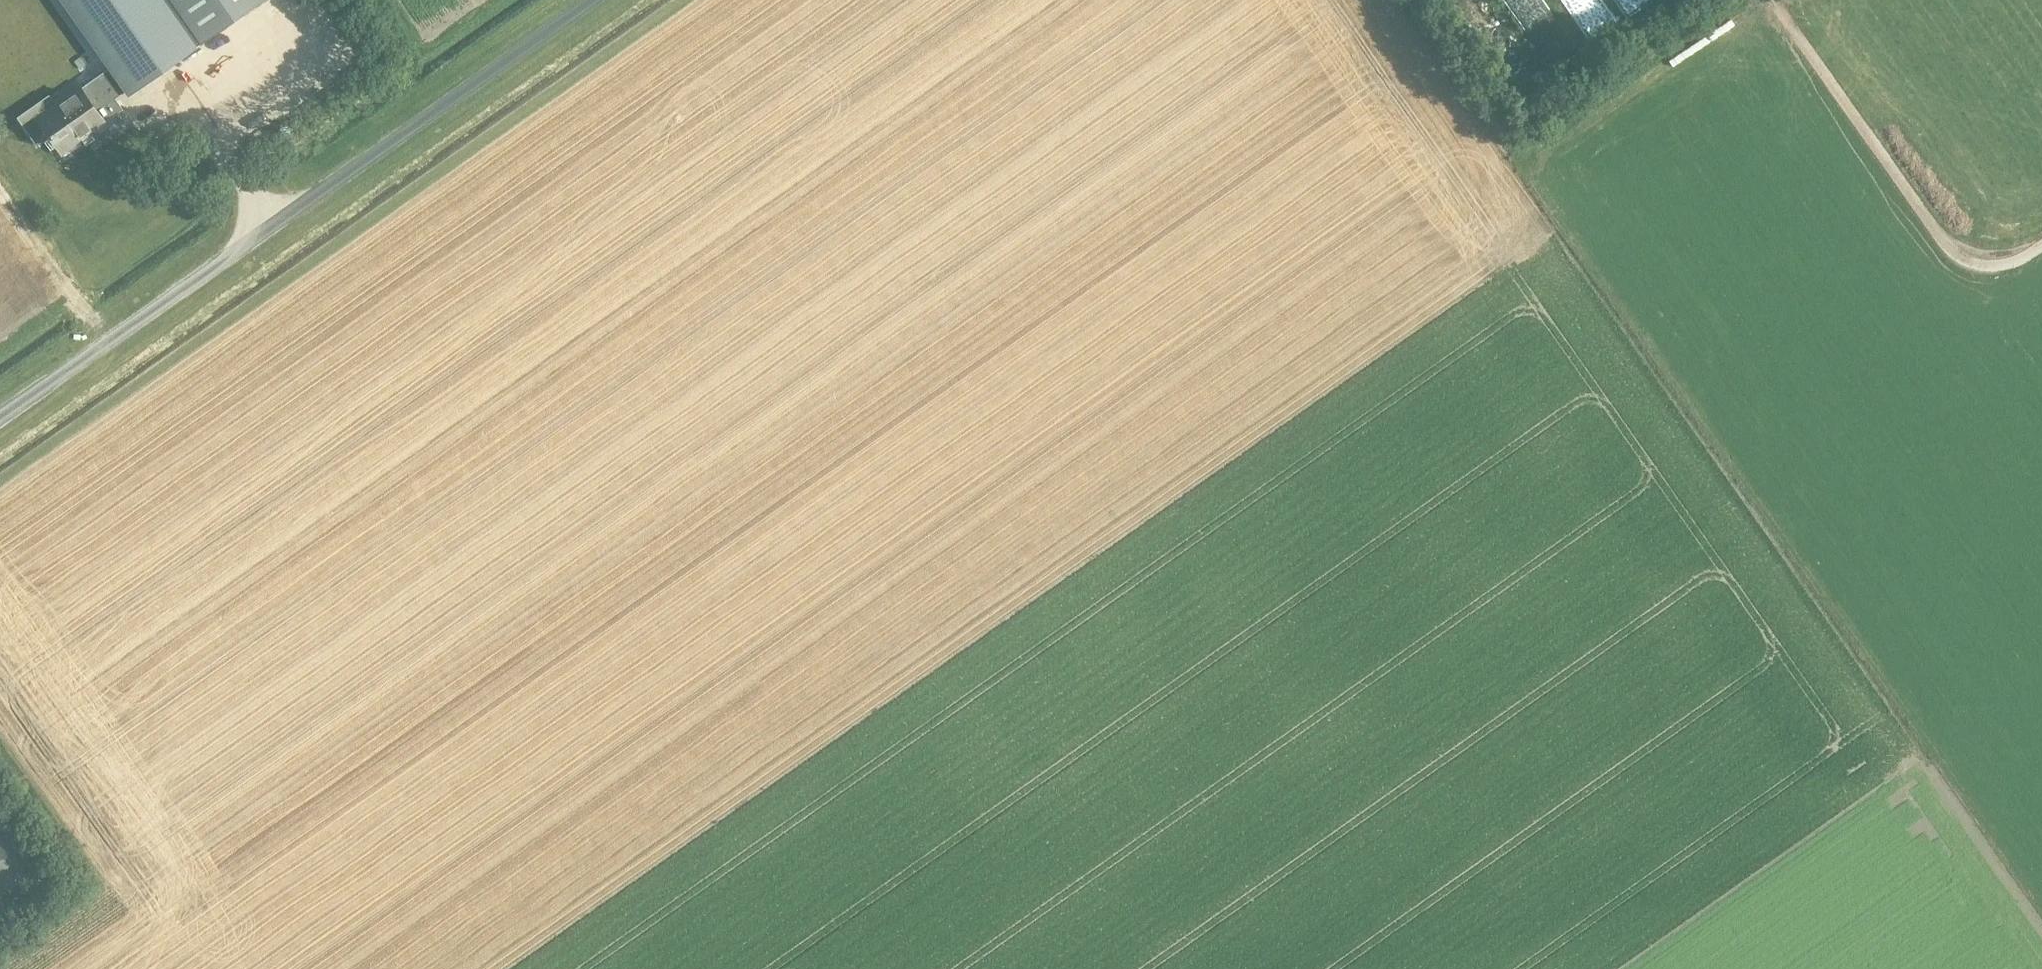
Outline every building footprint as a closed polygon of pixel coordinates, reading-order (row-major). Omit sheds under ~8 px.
[(165,0),(62,0),(110,67),(126,90),(127,92),(195,44),(165,0)] [(195,44),(257,0),(165,0),(195,44)] [(1543,56),(1552,52),(1533,0),(1505,0),(1525,52),(1539,47),(1543,56)] [(1578,35),(1597,26),(1584,0),(1561,0),(1578,35)] [(338,66),(356,54),(350,45),(332,56),(338,66)] [(126,90),(110,67),(80,88),(78,85),(53,103),(58,110),(42,121),(50,134),(49,135),(62,153),(83,138),(82,136),(103,121),(96,111),(126,90)]
